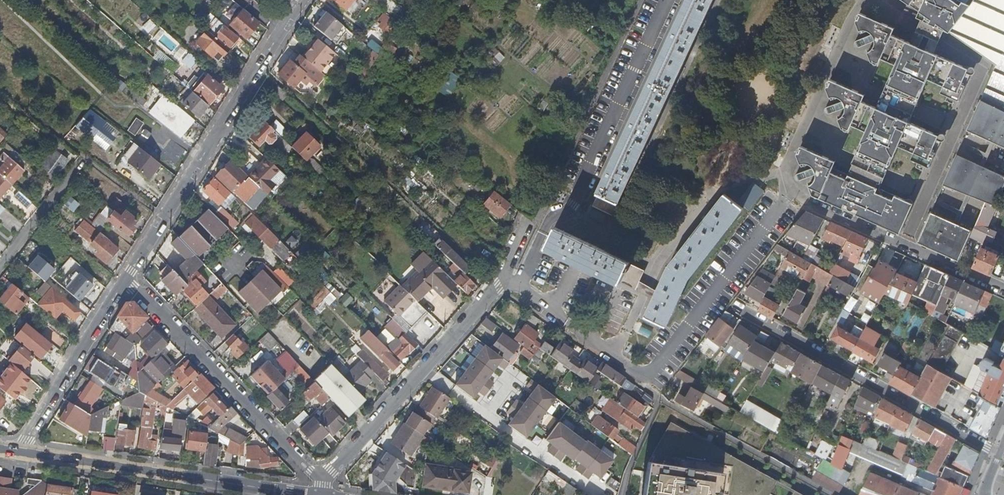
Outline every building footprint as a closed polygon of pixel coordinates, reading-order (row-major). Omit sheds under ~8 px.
[(352,0),(335,0),(345,9),(352,0)] [(619,202),(713,0),(688,0),(599,192),(604,195),(600,203),(609,208),(614,199),(619,202)] [(950,32),(975,0),(911,0),(921,7),(920,10),(917,17),(922,19),(925,14),(945,28),(950,32)] [(1003,54),(1003,0),(975,0),(950,32),(997,65),(1002,54),(1003,54)] [(230,25),(245,38),(259,23),(243,9),(230,25)] [(894,34),(893,34),(886,31),(889,24),(861,11),(857,19),(861,29),(864,29),(867,29),(870,29),(871,30),(872,31),(873,33),(859,38),(857,39),(856,40),(856,41),(856,43),(856,44),(857,45),(858,46),(859,46),(861,46),(876,40),(876,43),(875,45),(874,47),(871,50),(869,51),(872,60),(879,63),(882,57),(883,58),(896,64),(891,75),(895,77),(889,89),(886,96),(884,95),(881,100),(880,100),(877,106),(863,100),(862,99),(856,97),(859,90),(831,78),(827,86),(831,96),(835,95),(838,95),(839,96),(841,96),(843,98),(844,99),(828,105),(827,106),(826,108),(826,109),(826,110),(827,111),(828,112),(829,112),(831,112),(847,106),(846,108),(846,110),(845,112),(843,114),(841,116),(839,117),(843,127),(847,129),(850,130),(853,123),(867,130),(861,142),(864,143),(859,156),(850,174),(833,166),(829,164),(826,163),(829,157),(801,144),(797,153),(800,162),(805,161),(808,161),(809,162),(811,163),(812,164),(814,166),(798,171),(797,172),(796,173),(795,174),(795,175),(795,176),(796,177),(797,178),(798,178),(799,179),(816,172),(816,174),(816,176),(815,178),(814,179),(812,181),(809,184),(813,194),(814,194),(842,207),(855,213),(882,225),(884,221),(898,227),(896,231),(900,232),(913,203),(876,186),(884,167),(890,155),(894,156),(899,144),(914,151),(911,158),(918,162),(917,166),(924,169),(926,165),(929,167),(943,136),(909,121),(912,115),(911,114),(914,108),(911,107),(914,101),(920,88),(923,90),(929,78),(944,85),(941,92),(949,95),(946,100),(954,103),(956,98),(959,100),(973,70),(934,52),(912,42),(894,34)] [(331,40),(343,26),(326,12),(315,26),(331,40)] [(390,32),(397,23),(384,12),(377,21),(390,32)] [(212,34),(214,36),(229,48),(239,36),(217,17),(212,23),(220,30),(217,33),(215,31),(212,34)] [(152,41),(179,59),(186,48),(159,30),(152,41)] [(214,36),(205,46),(219,59),(229,48),(214,36)] [(322,72),(336,53),(318,38),(304,57),(322,72)] [(370,38),(365,44),(376,52),(380,47),(370,38)] [(496,48),(490,51),(496,62),(502,59),(496,48)] [(311,77),(317,82),(324,73),(322,72),(304,57),(300,53),(293,62),(306,72),(311,77)] [(1003,109),(1003,54),(1002,54),(997,65),(982,99),(1003,109)] [(293,62),(290,60),(279,74),(294,86),(299,80),(305,85),(311,77),(306,72),(293,62)] [(449,97),(460,77),(447,69),(435,89),(449,97)] [(225,81),(214,72),(209,77),(204,72),(198,79),(201,82),(194,90),(210,103),(222,88),(221,87),(225,81)] [(274,91),(283,100),(288,94),(279,86),(274,91)] [(202,111),(212,119),(216,112),(193,91),(182,103),(198,116),(202,111)] [(195,120),(163,94),(149,112),(181,137),(195,120)] [(969,129),(1003,145),(1003,109),(982,99),(969,129)] [(126,130),(135,136),(143,122),(135,117),(126,130)] [(288,142),(266,121),(252,136),(260,144),(265,139),(279,151),(288,142)] [(353,129),(359,133),(363,127),(358,123),(353,129)] [(306,133),(292,146),(306,160),(320,146),(306,133)] [(140,147),(134,142),(124,155),(124,158),(126,160),(128,162),(140,147)] [(149,178),(160,163),(140,147),(128,162),(149,178)] [(68,159),(54,149),(42,165),(56,175),(68,159)] [(10,183),(23,169),(4,152),(0,156),(0,159),(5,163),(0,168),(0,174),(10,183)] [(996,204),(1003,185),(1003,175),(958,154),(944,184),(986,201),(987,201),(995,205),(996,204)] [(285,175),(267,158),(249,177),(266,194),(285,175)] [(307,161),(321,175),(325,171),(313,159),(309,159),(307,161)] [(236,186),(247,175),(231,160),(216,175),(234,193),(238,188),(236,186)] [(10,183),(0,174),(0,195),(10,183)] [(230,192),(215,177),(203,189),(210,196),(213,199),(218,204),(230,192)] [(981,212),(986,201),(944,184),(931,214),(973,231),(976,222),(981,212)] [(33,213),(38,207),(19,190),(13,196),(33,213)] [(500,217),(511,204),(494,191),(484,204),(500,217)] [(612,215),(619,202),(614,199),(609,208),(600,203),(604,195),(599,192),(593,206),(612,215)] [(670,266),(664,278),(654,300),(646,317),(665,326),(689,277),(743,207),(725,194),(670,266)] [(75,211),(79,202),(68,196),(63,206),(75,211)] [(95,219),(104,226),(109,219),(127,234),(135,225),(132,223),(136,219),(125,210),(121,215),(107,205),(95,219)] [(226,220),(230,216),(221,206),(216,211),(226,220)] [(226,226),(208,208),(197,219),(214,237),(226,226)] [(811,245),(824,218),(802,208),(790,235),(811,245)] [(251,213),(244,220),(263,239),(271,232),(251,213)] [(973,231),(931,214),(919,239),(961,256),(971,234),(973,231)] [(98,231),(83,218),(75,229),(91,241),(98,231)] [(837,225),(832,222),(825,237),(830,240),(837,225)] [(992,241),(996,231),(976,222),(973,231),(971,234),(984,240),(985,238),(990,240),(992,241)] [(196,255),(208,243),(191,225),(179,237),(196,255)] [(837,225),(830,240),(844,246),(852,231),(837,225)] [(226,226),(214,237),(216,239),(228,228),(226,226)] [(635,289),(643,271),(629,264),(629,262),(555,227),(546,247),(635,289)] [(107,239),(108,238),(98,231),(91,241),(90,245),(97,250),(94,254),(105,263),(110,256),(111,256),(113,256),(118,250),(118,249),(117,248),(117,247),(107,239)] [(844,246),(841,251),(857,258),(867,238),(852,231),(844,246)] [(285,241),(291,248),(298,242),(291,235),(285,241)] [(195,270),(203,262),(198,257),(196,255),(179,237),(172,243),(188,260),(186,262),(186,263),(179,270),(187,278),(195,270)] [(277,246),(281,243),(276,237),(272,242),(277,246)] [(992,274),(1000,255),(994,252),(995,250),(989,247),(987,250),(985,248),(988,241),(990,240),(985,238),(984,240),(981,247),(973,265),(992,274)] [(196,255),(198,257),(210,245),(208,243),(196,255)] [(450,257),(449,258),(450,260),(456,266),(463,273),(474,283),(480,277),(445,243),(441,247),(450,257)] [(790,251),(778,244),(774,249),(787,256),(790,251)] [(819,250),(810,244),(803,258),(811,263),(829,273),(833,265),(815,255),(819,250)] [(318,266),(329,255),(318,245),(308,256),(318,266)] [(884,295),(886,291),(896,271),(905,255),(893,250),(886,264),(888,265),(879,283),(875,290),(884,295)] [(803,258),(790,251),(787,256),(781,267),(777,273),(776,276),(773,281),(778,283),(786,268),(803,278),(811,263),(803,258)] [(412,264),(419,270),(430,258),(424,252),(412,264)] [(55,268),(37,254),(27,266),(45,281),(55,268)] [(869,278),(879,283),(888,265),(886,264),(872,256),(862,274),(869,278)] [(433,284),(444,295),(455,283),(454,282),(430,258),(419,270),(433,284)] [(456,266),(450,260),(447,263),(453,269),(456,266)] [(829,273),(811,263),(803,278),(809,281),(812,275),(828,284),(833,275),(829,273)] [(777,273),(781,267),(776,264),(772,270),(774,271),(777,273)] [(928,313),(932,316),(937,305),(950,275),(926,264),(917,282),(912,294),(929,301),(925,311),(928,313)] [(849,274),(833,265),(829,273),(833,275),(844,281),(849,274)] [(270,300),(282,289),(262,268),(255,274),(258,277),(247,287),(245,284),(238,290),(258,311),(270,300)] [(8,279),(11,282),(22,291),(38,304),(42,299),(6,269),(2,275),(3,275),(8,279)] [(180,291),(183,288),(187,284),(184,280),(177,272),(175,270),(167,277),(180,291)] [(184,280),(187,278),(179,270),(177,272),(184,280)] [(208,296),(208,295),(199,286),(205,281),(195,270),(187,278),(184,280),(187,284),(183,288),(189,295),(188,295),(197,305),(208,296)] [(288,286),(293,281),(283,270),(278,275),(288,286)] [(415,300),(417,301),(433,284),(419,270),(403,287),(415,300)] [(78,271),(64,287),(79,300),(93,284),(78,271)] [(654,300),(664,278),(643,271),(635,289),(654,300)] [(908,302),(912,294),(917,282),(896,271),(886,291),(908,302)] [(455,283),(467,294),(476,284),(474,283),(463,273),(454,282),(455,283)] [(745,292),(761,301),(764,297),(770,286),(771,284),(766,281),(769,277),(763,274),(760,278),(757,276),(745,292)] [(854,304),(869,278),(862,274),(855,287),(851,296),(848,301),(854,304)] [(855,287),(844,281),(833,275),(828,284),(818,303),(821,305),(822,302),(824,303),(828,295),(831,285),(851,296),(855,287)] [(948,296),(956,299),(963,283),(964,281),(950,275),(937,305),(942,307),(948,296)] [(773,281),(771,284),(770,286),(775,289),(778,283),(773,281)] [(0,297),(0,300),(9,307),(22,291),(11,282),(0,297)] [(216,299),(227,290),(221,283),(210,292),(216,299)] [(982,297),(985,290),(978,287),(977,289),(963,283),(956,299),(955,301),(976,311),(982,297)] [(400,316),(415,300),(403,287),(400,285),(385,301),(400,316)] [(320,312),(335,297),(325,286),(309,301),(320,312)] [(770,286),(764,297),(773,302),(775,298),(779,291),(775,289),(770,286)] [(38,304),(54,317),(61,308),(73,318),(79,311),(52,287),(42,299),(38,304)] [(283,290),(282,289),(270,300),(258,311),(260,313),(271,302),(283,290)] [(988,300),(991,293),(985,290),(982,297),(988,300)] [(208,296),(197,305),(203,312),(200,314),(221,336),(234,324),(208,296)] [(761,301),(757,309),(772,317),(779,305),(778,304),(773,302),(764,297),(761,301)] [(982,314),(988,300),(982,297),(976,311),(975,311),(982,314)] [(792,299),(783,314),(799,323),(807,307),(792,299)] [(849,312),(854,304),(848,301),(844,309),(849,312)] [(133,331),(147,317),(133,302),(126,303),(118,315),(127,325),(133,331)] [(835,313),(840,316),(844,309),(838,306),(835,313)] [(840,316),(838,320),(843,323),(845,320),(849,312),(844,309),(840,316)] [(527,311),(522,319),(533,327),(539,318),(527,311)] [(713,327),(706,335),(721,346),(734,329),(727,324),(733,316),(725,311),(720,318),(713,327)] [(965,334),(971,337),(982,314),(975,311),(970,323),(965,334)] [(938,319),(945,323),(947,318),(940,314),(938,319)] [(118,315),(110,329),(116,332),(121,335),(127,325),(118,315)] [(494,335),(500,328),(488,319),(482,326),(494,335)] [(740,320),(734,329),(737,331),(729,342),(746,354),(756,339),(758,337),(742,326),(746,323),(740,320)] [(405,332),(406,332),(395,321),(391,326),(401,336),(399,339),(402,341),(393,350),(401,358),(410,349),(410,350),(417,343),(405,332)] [(143,336),(152,328),(147,322),(138,331),(143,336)] [(528,348),(538,334),(526,324),(515,338),(528,348)] [(945,334),(957,341),(962,332),(950,325),(945,334)] [(832,338),(854,350),(860,339),(838,326),(832,338)] [(849,359),(858,364),(863,355),(873,361),(879,350),(863,340),(868,331),(865,329),(863,332),(860,339),(854,350),(849,359)] [(155,356),(168,344),(155,330),(142,342),(155,356)] [(48,340),(60,350),(67,341),(55,331),(48,340)] [(121,335),(116,332),(108,346),(108,347),(125,357),(131,348),(135,350),(135,344),(128,340),(121,335)] [(268,352),(278,343),(267,332),(258,341),(268,352)] [(385,349),(386,347),(372,332),(368,332),(367,342),(380,353),(385,349)] [(1001,339),(996,337),(995,339),(991,348),(1003,355),(1003,332),(1001,339)] [(128,340),(135,344),(140,339),(135,333),(128,340)] [(44,337),(41,334),(40,336),(36,334),(27,345),(35,352),(37,349),(43,353),(50,344),(42,339),(44,337)] [(236,337),(233,334),(225,341),(233,349),(231,350),(237,357),(248,347),(238,335),(236,337)] [(928,364),(941,371),(957,341),(945,334),(928,364)] [(520,347),(504,335),(494,349),(510,361),(520,347)] [(879,343),(885,346),(887,341),(882,338),(879,343)] [(746,354),(744,357),(765,370),(771,360),(776,352),(756,339),(746,354)] [(540,348),(548,354),(553,347),(545,341),(541,347),(540,348)] [(574,351),(560,342),(551,356),(589,382),(597,369),(607,376),(619,385),(624,378),(602,363),(599,368),(585,358),(582,362),(571,355),(574,351)] [(884,378),(890,382),(899,366),(910,345),(905,342),(898,355),(891,352),(889,355),(884,352),(878,363),(889,369),(884,378)] [(765,370),(761,376),(766,379),(776,362),(781,365),(792,371),(812,382),(822,364),(802,353),(791,347),(782,343),(776,352),(771,360),(765,370)] [(531,351),(535,355),(540,348),(541,347),(536,344),(531,351)] [(25,366),(33,355),(21,345),(12,355),(25,366)] [(510,364),(486,345),(456,385),(473,398),(479,391),(486,396),(495,384),(488,379),(499,364),(506,369),(510,364)] [(125,357),(108,347),(107,349),(114,354),(114,355),(123,361),(125,357)] [(385,349),(380,353),(378,355),(393,370),(399,363),(385,349)] [(374,371),(387,384),(389,382),(386,379),(389,376),(386,373),(387,371),(384,368),(382,369),(363,350),(358,355),(362,359),(374,371)] [(530,359),(533,354),(530,352),(528,350),(525,355),(530,359)] [(136,360),(138,372),(152,358),(149,355),(141,362),(136,360)] [(294,369),(299,364),(293,357),(287,362),(294,369)] [(159,381),(175,366),(170,360),(165,364),(160,358),(148,369),(159,381)] [(1001,405),(1003,399),(1003,360),(1002,364),(987,358),(973,389),(983,395),(1001,405)] [(115,365),(106,360),(105,362),(98,359),(90,372),(105,381),(106,380),(113,368),(115,365)] [(344,376),(359,391),(371,379),(369,376),(374,371),(362,359),(344,376)] [(267,360),(251,375),(268,393),(270,392),(285,378),(267,360)] [(20,375),(23,371),(12,361),(9,365),(20,375)] [(924,370),(928,364),(923,361),(919,368),(924,370)] [(192,365),(191,364),(189,365),(186,362),(180,367),(183,371),(176,378),(183,386),(197,373),(190,366),(192,365)] [(37,371),(47,379),(52,373),(43,364),(37,371)] [(309,385),(314,380),(313,378),(299,364),(294,369),(309,385)] [(822,364),(812,382),(833,393),(841,375),(822,364)] [(912,394),(935,406),(951,377),(941,371),(928,364),(924,370),(920,378),(912,394)] [(890,382),(912,394),(920,378),(912,373),(913,370),(909,368),(908,371),(899,366),(890,382)] [(134,367),(130,374),(138,380),(137,368),(134,367)] [(357,403),(364,396),(359,391),(344,376),(335,367),(328,373),(345,392),(342,394),(350,403),(354,400),(357,403)] [(113,368),(106,380),(115,385),(122,373),(113,368)] [(597,369),(589,382),(598,389),(607,376),(597,369)] [(680,370),(675,376),(704,392),(712,396),(722,402),(726,395),(680,370)] [(214,388),(200,374),(176,396),(166,405),(172,408),(190,392),(199,402),(214,388)] [(833,393),(827,405),(837,409),(850,380),(841,375),(833,393)] [(29,399),(38,385),(25,377),(16,390),(29,399)] [(91,380),(82,393),(95,401),(102,390),(104,391),(105,389),(91,380)] [(323,403),(330,397),(314,380),(309,385),(301,393),(308,400),(314,395),(316,398),(317,397),(323,403)] [(556,398),(533,380),(528,386),(535,391),(524,406),(517,401),(508,412),(515,418),(509,425),(525,438),(556,398)] [(166,405),(176,396),(173,394),(168,398),(164,396),(163,398),(160,396),(161,394),(155,390),(161,385),(158,382),(145,394),(166,405)] [(712,396),(704,392),(704,393),(686,383),(683,388),(685,389),(683,391),(682,390),(677,399),(695,409),(702,397),(709,401),(712,396)] [(433,386),(420,407),(434,417),(448,396),(433,386)] [(289,401),(275,387),(270,392),(268,393),(267,394),(281,408),(289,401)] [(880,397),(863,387),(856,404),(874,412),(880,397)] [(221,416),(228,409),(219,400),(222,397),(216,390),(187,416),(193,419),(199,414),(201,416),(212,407),(221,416)] [(80,397),(71,391),(66,399),(71,401),(90,413),(105,407),(101,404),(95,409),(91,407),(95,401),(82,393),(80,397)] [(625,393),(618,403),(621,405),(635,415),(639,409),(640,410),(643,405),(625,393)] [(987,436),(1001,405),(983,395),(978,403),(981,405),(974,417),(971,416),(966,425),(987,436)] [(876,416),(891,423),(898,407),(884,399),(876,416)] [(739,411),(772,430),(777,433),(784,422),(769,414),(764,410),(747,400),(739,411)] [(90,413),(71,401),(65,411),(73,416),(75,413),(84,419),(82,422),(85,424),(84,426),(88,429),(90,413)] [(152,403),(144,401),(141,425),(142,425),(139,446),(155,449),(156,440),(148,439),(151,426),(148,426),(152,403)] [(855,408),(872,416),(874,412),(856,404),(855,408)] [(90,413),(88,429),(92,429),(100,430),(102,417),(106,418),(108,405),(105,407),(90,413)] [(641,429),(645,422),(635,415),(621,405),(617,412),(614,409),(610,415),(613,417),(619,421),(622,416),(626,419),(623,423),(631,429),(635,424),(641,429)] [(240,444),(246,439),(228,429),(227,430),(223,425),(237,412),(231,406),(228,409),(221,416),(214,422),(208,427),(219,433),(231,439),(240,444)] [(318,419),(328,429),(332,433),(345,421),(331,406),(318,419)] [(423,435),(434,417),(420,407),(415,413),(412,412),(405,423),(407,425),(423,435)] [(891,423),(891,424),(907,431),(914,415),(898,407),(891,423)] [(299,426),(310,416),(304,410),(293,420),(299,426)] [(597,414),(591,424),(611,439),(614,434),(618,429),(597,414)] [(314,442),(328,429),(318,419),(314,415),(301,428),(314,442)] [(200,423),(208,427),(214,422),(208,416),(200,423)] [(181,438),(184,439),(187,419),(178,418),(176,437),(170,436),(162,435),(159,451),(167,452),(168,447),(179,449),(181,438)] [(919,418),(913,432),(940,446),(947,434),(919,418)] [(125,444),(131,445),(133,445),(135,430),(126,429),(126,424),(119,423),(116,443),(125,444)] [(777,481),(775,480),(777,477),(767,471),(766,475),(673,423),(671,425),(669,424),(665,432),(667,433),(650,463),(650,464),(649,464),(648,471),(649,471),(645,494),(768,494),(777,481)] [(587,443),(560,424),(548,440),(555,445),(550,453),(561,461),(566,454),(575,460),(576,459),(582,464),(576,471),(589,481),(595,473),(601,478),(614,461),(588,442),(587,443)] [(425,437),(423,435),(407,425),(394,446),(412,457),(425,437)] [(204,463),(214,464),(216,455),(219,456),(221,447),(217,447),(219,433),(208,427),(208,433),(205,451),(204,463)] [(162,435),(170,436),(171,429),(167,429),(163,428),(162,435)] [(185,448),(205,451),(208,433),(198,432),(199,429),(188,428),(185,448)] [(614,434),(611,439),(632,454),(634,448),(624,440),(614,434)] [(940,446),(937,452),(945,457),(955,438),(947,434),(940,446)] [(848,451),(853,439),(843,435),(832,460),(831,462),(831,463),(840,468),(848,451)] [(102,449),(114,450),(116,437),(104,436),(102,449)] [(864,436),(861,443),(872,447),(875,440),(864,436)] [(240,445),(240,444),(231,439),(226,451),(239,454),(240,445)] [(861,443),(853,439),(848,451),(903,475),(908,462),(902,460),(901,459),(893,456),(872,447),(861,443)] [(816,454),(824,459),(825,459),(833,446),(823,441),(816,454)] [(898,441),(893,456),(901,459),(907,445),(898,441)] [(954,463),(971,472),(981,452),(964,443),(954,463)] [(259,450),(246,450),(248,459),(254,458),(255,467),(260,466),(260,470),(264,469),(264,466),(278,464),(277,457),(270,458),(259,450)] [(929,466),(927,470),(965,487),(970,475),(946,465),(943,472),(940,470),(939,473),(937,472),(945,457),(937,452),(929,466)] [(369,489),(394,494),(403,459),(378,453),(369,489)] [(904,455),(902,460),(908,462),(920,467),(927,470),(929,466),(904,455)] [(812,479),(838,494),(843,486),(856,477),(840,468),(831,463),(831,462),(829,461),(825,459),(824,459),(812,479)] [(454,471),(426,467),(423,486),(452,490),(452,484),(468,486),(471,468),(462,466),(455,465),(454,471)] [(920,467),(914,482),(935,490),(933,494),(961,494),(965,487),(927,470),(920,467)] [(919,492),(870,471),(859,494),(918,494),(919,492)] [(351,486),(358,487),(360,473),(353,472),(351,486)] [(20,489),(11,487),(12,477),(5,475),(2,494),(19,494),(20,489)] [(42,481),(22,494),(42,494),(42,481)] [(72,488),(47,483),(46,494),(70,494),(72,488)]
